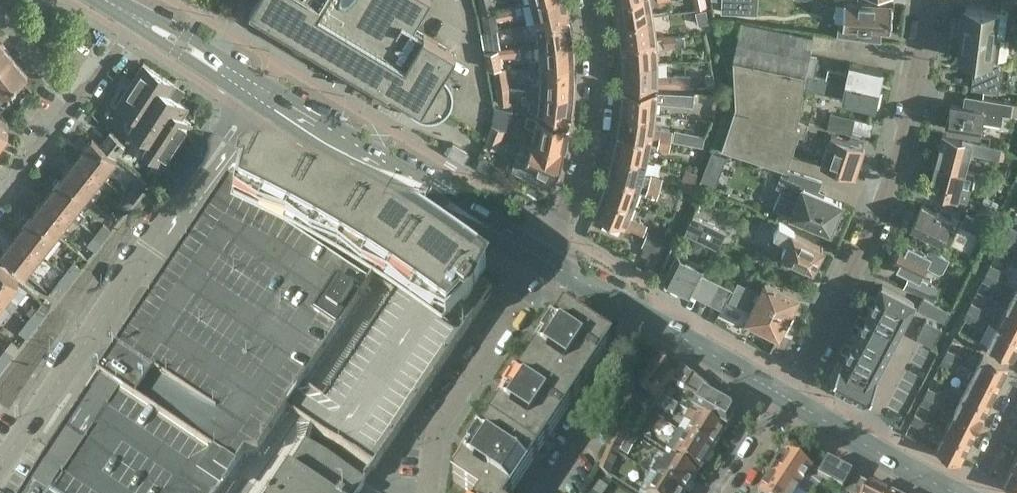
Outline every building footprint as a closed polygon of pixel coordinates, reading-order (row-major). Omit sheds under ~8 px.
[(249,9),(271,23),(272,20),(287,29),(288,33),(290,36),(293,39),(296,42),(299,44),(303,46),(307,46),(311,47),(315,46),(362,74),(365,69),(368,68),(371,80),(369,82),(390,94),(391,92),(406,101),(408,105),(410,108),(412,112),(416,114),(419,116),(423,118),(427,119),(432,119),(435,118),(439,117),(443,115),(446,112),(448,109),(450,106),(452,102),(453,99),(453,95),(453,91),(452,87),(451,83),(449,80),(446,77),(443,75),(456,53),(415,28),(431,0),(255,0),(249,9)] [(479,1),(481,13),(495,10),(492,0),(478,0),(479,1)] [(533,3),(534,5),(538,25),(571,19),(567,0),(546,0),(533,3)] [(651,2),(662,0),(618,0),(616,0),(620,21),(653,16),(651,2)] [(695,10),(706,7),(704,0),(693,0),(695,10)] [(726,9),(754,10),(755,0),(727,0),(726,9)] [(801,20),(802,0),(783,0),(782,20),(801,20)] [(844,0),(843,22),(839,21),(837,33),(878,39),(879,28),(891,29),(892,4),(844,0)] [(498,19),(514,16),(512,7),(496,10),(498,19)] [(962,32),(1000,37),(1003,37),(1007,12),(966,7),(962,32)] [(482,19),(485,31),(485,33),(498,31),(497,29),(498,29),(495,10),(481,13),(482,19)] [(653,17),(653,16),(620,21),(620,22),(623,42),(656,38),(656,37),(653,17)] [(571,19),(538,25),(538,26),(534,27),(534,35),(539,35),(541,47),(574,44),(571,19)] [(804,85),(804,73),(809,53),(812,36),(738,22),(731,60),(739,101),(725,138),(787,165),(795,140),(798,119),(804,85)] [(675,25),(662,26),(663,36),(663,38),(676,36),(676,35),(675,25)] [(481,32),(482,33),(482,36),(484,50),(501,48),(498,31),(485,33),(485,31),(481,32)] [(1002,61),(997,60),(1000,37),(962,32),(959,57),(974,59),(971,87),(998,90),(1002,61)] [(657,62),(656,48),(685,45),(684,34),(676,35),(676,36),(663,38),(663,36),(656,37),(656,38),(623,42),(624,63),(657,62)] [(13,56),(0,40),(0,66),(13,56)] [(529,57),(529,69),(541,69),(575,69),(574,44),(541,47),(541,48),(541,57),(529,57)] [(519,45),(498,48),(484,50),(487,67),(501,66),(499,58),(499,57),(520,55),(519,45)] [(817,54),(809,53),(804,73),(878,88),(882,68),(849,61),(847,70),(827,66),(825,76),(813,74),(817,54)] [(0,66),(0,90),(4,94),(28,75),(13,56),(0,66)] [(657,76),(657,62),(624,63),(623,85),(657,87),(662,87),(692,88),(692,76),(663,76),(657,76)] [(178,97),(169,91),(173,84),(142,64),(115,105),(135,119),(129,129),(148,142),(142,151),(163,165),(190,123),(180,117),(187,106),(176,99),(178,97)] [(493,67),(496,86),(496,88),(509,89),(509,86),(505,66),(493,67)] [(529,75),(541,75),(541,91),(575,94),(575,91),(575,69),(541,69),(529,69),(529,75)] [(878,88),(804,73),(804,85),(843,94),(842,99),(875,106),(878,88)] [(498,101),(509,103),(509,89),(496,88),(498,101)] [(654,116),(655,103),(656,100),(693,104),(694,94),(684,94),(675,93),(657,92),(623,89),(621,111),(654,116)] [(527,111),(538,114),(571,119),(573,107),(575,94),(541,91),(540,104),(529,101),(527,111)] [(1011,114),(1016,115),(1016,102),(979,96),(977,108),(950,103),(946,127),(979,132),(981,120),(1001,123),(1003,112),(1011,114)] [(493,115),(509,119),(512,110),(498,106),(494,105),(493,115)] [(651,138),(651,136),(659,137),(658,140),(670,142),(672,128),(652,125),(654,116),(621,111),(618,133),(651,138)] [(854,116),(831,111),(827,127),(834,129),(851,132),(854,116)] [(527,128),(535,130),(533,141),(565,150),(567,142),(570,126),(530,118),(527,128)] [(808,123),(798,119),(795,140),(802,142),(808,123)] [(497,148),(505,130),(492,125),(484,143),(497,148)] [(8,132),(0,126),(0,144),(9,133),(8,132)] [(703,145),(705,134),(674,129),(672,140),(703,145)] [(115,156),(123,146),(125,144),(109,132),(99,144),(115,156)] [(861,150),(856,149),(858,141),(831,132),(822,160),(854,171),(861,150)] [(646,160),(651,138),(618,133),(614,154),(646,160)] [(943,133),(935,161),(964,169),(970,151),(998,159),(1001,147),(976,141),(976,142),(943,133)] [(77,157),(101,177),(117,157),(115,156),(99,144),(92,138),(77,157)] [(670,142),(658,140),(657,147),(669,149),(670,142)] [(533,182),(537,170),(553,179),(554,180),(562,161),(565,150),(533,141),(528,155),(519,151),(513,169),(533,182)] [(450,148),(448,152),(457,157),(463,161),(469,152),(453,143),(450,148)] [(710,147),(701,177),(717,181),(725,152),(710,147)] [(640,182),(646,160),(614,154),(608,174),(640,182)] [(62,177),(86,196),(101,177),(77,157),(62,177)] [(120,394),(236,471),(244,458),(257,457),(286,413),(301,423),(310,429),(305,445),(364,485),(369,478),(437,376),(491,294),(471,279),(446,261),(443,258),(427,247),(417,241),(386,221),(369,210),(366,208),(339,193),(315,180),(287,166),(271,158),(244,184),(239,182),(238,188),(232,197),(231,197),(106,385),(119,394),(120,394)] [(964,169),(935,161),(927,188),(967,200),(975,172),(964,169)] [(769,203),(791,212),(830,229),(841,201),(816,190),(821,179),(785,166),(769,203)] [(651,173),(648,184),(659,187),(662,177),(651,173)] [(608,174),(601,194),(634,204),(640,182),(608,174)] [(47,196),(71,215),(86,196),(62,177),(47,196)] [(134,184),(125,195),(132,201),(141,190),(134,184)] [(657,197),(659,187),(648,184),(645,194),(657,197)] [(601,194),(594,213),(605,218),(601,226),(618,233),(621,225),(625,227),(625,226),(642,233),(647,223),(629,216),(634,204),(601,194)] [(117,205),(124,211),(132,201),(125,195),(117,205)] [(32,215),(56,234),(71,215),(47,196),(32,215)] [(981,199),(974,216),(984,221),(987,223),(995,205),(981,199)] [(948,244),(955,228),(947,224),(950,218),(920,204),(910,226),(948,244)] [(984,221),(974,216),(966,212),(960,223),(979,232),(984,221)] [(16,234),(41,253),(56,234),(32,215),(16,234)] [(685,231),(718,247),(726,231),(693,215),(685,231)] [(103,222),(94,233),(103,240),(112,230),(103,222)] [(823,245),(779,223),(774,232),(788,239),(783,250),(813,265),(823,245)] [(1005,233),(1016,239),(1016,228),(1010,225),(1005,233)] [(657,252),(664,236),(648,230),(642,245),(657,252)] [(95,250),(103,240),(94,233),(86,243),(95,250)] [(1016,247),(1016,239),(1005,233),(1001,241),(1016,249),(1016,247)] [(1,253),(25,273),(41,253),(16,234),(1,253)] [(918,275),(924,263),(937,270),(942,268),(948,257),(931,249),(930,252),(901,238),(890,261),(918,275)] [(647,257),(650,250),(643,247),(640,254),(647,257)] [(664,279),(691,292),(701,272),(704,266),(677,253),(664,279)] [(73,261),(64,271),(73,278),(81,267),(73,261)] [(990,263),(986,271),(1001,279),(1005,271),(990,263)] [(0,268),(0,299),(3,302),(18,282),(0,268)] [(56,281),(64,288),(73,278),(64,271),(56,281)] [(997,287),(1001,279),(986,271),(982,279),(997,287)] [(719,281),(701,272),(691,292),(710,301),(719,281)] [(908,274),(902,288),(918,295),(925,297),(932,300),(938,287),(908,274)] [(738,280),(734,288),(787,315),(797,294),(766,279),(761,290),(738,280)] [(710,301),(720,305),(720,306),(725,297),(740,304),(741,301),(752,306),(747,318),(779,333),(787,315),(734,288),(719,281),(710,301)] [(865,309),(897,325),(910,300),(877,284),(865,309)] [(1006,305),(1016,311),(1016,287),(1016,286),(1006,305)] [(922,308),(926,298),(925,297),(918,295),(914,305),(922,308)] [(930,311),(934,301),(926,298),(922,308),(930,311)] [(938,314),(942,304),(934,301),(930,311),(938,314)] [(971,301),(966,309),(982,317),(986,309),(971,301)] [(945,317),(949,307),(942,304),(938,314),(945,317)] [(1006,305),(996,325),(1016,335),(1016,311),(1006,305)] [(35,309),(26,320),(35,327),(43,316),(35,309)] [(885,350),(897,325),(865,309),(853,334),(885,350)] [(978,325),(982,317),(966,309),(962,317),(978,325)] [(530,365),(577,396),(610,344),(564,314),(553,330),(550,328),(540,343),(543,345),(530,365)] [(940,328),(943,321),(933,316),(929,322),(940,328)] [(18,330),(27,337),(35,327),(26,320),(18,330)] [(936,335),(940,328),(929,322),(925,329),(936,335)] [(1011,357),(1016,346),(1016,335),(996,325),(986,344),(1011,357)] [(932,342),(936,335),(925,329),(922,336),(932,342)] [(873,375),(885,350),(853,334),(840,359),(873,375)] [(929,349),(932,342),(922,336),(918,343),(929,349)] [(0,354),(0,361),(5,365),(20,345),(12,339),(0,354)] [(947,348),(943,356),(958,364),(962,355),(947,348)] [(1008,364),(982,352),(972,371),(998,384),(1008,364)] [(954,372),(958,364),(943,356),(939,364),(954,372)] [(864,400),(875,376),(873,375),(840,359),(837,358),(825,382),(864,400)] [(650,415),(658,405),(657,404),(663,396),(663,397),(665,394),(663,392),(674,378),(667,371),(668,369),(659,362),(658,364),(656,362),(651,369),(645,364),(622,391),(650,415)] [(494,420),(540,451),(577,396),(530,365),(516,385),(514,383),(504,397),(507,399),(494,420)] [(700,402),(708,390),(682,367),(672,382),(684,389),(682,391),(700,402)] [(972,371),(963,390),(988,403),(998,384),(972,371)] [(928,386),(923,394),(939,402),(943,394),(928,386)] [(708,390),(700,402),(694,411),(726,432),(734,420),(732,412),(716,404),(715,396),(708,390)] [(963,390),(953,409),(979,422),(988,403),(963,390)] [(119,394),(54,492),(221,492),(236,471),(120,394),(119,394)] [(935,410),(939,402),(923,394),(919,402),(935,410)] [(678,405),(663,397),(663,396),(657,404),(658,405),(673,414),(678,405)] [(953,409),(943,428),(969,441),(979,422),(953,409)] [(726,435),(724,434),(701,419),(688,411),(684,419),(696,427),(688,438),(713,454),(726,435)] [(914,413),(910,421),(925,429),(929,421),(914,413)] [(670,425),(665,422),(655,416),(649,426),(662,434),(664,431),(666,432),(670,425)] [(540,451),(494,420),(480,441),(477,438),(467,453),(470,455),(455,477),(454,477),(452,482),(469,492),(512,492),(540,451)] [(620,451),(631,432),(618,425),(605,448),(606,448),(597,469),(609,476),(620,451)] [(934,447),(959,460),(969,441),(943,428),(934,447)] [(625,444),(621,451),(630,458),(641,442),(631,436),(625,444)] [(713,454),(688,438),(681,448),(673,443),(667,451),(700,473),(713,454)] [(365,485),(364,485),(305,445),(273,492),(360,492),(365,485)] [(819,474),(788,453),(774,474),(799,491),(808,477),(821,486),(823,481),(817,478),(819,474)] [(652,475),(680,492),(687,492),(698,477),(668,457),(667,459),(668,459),(664,465),(660,463),(653,474),(652,474),(652,475)] [(852,474),(826,460),(819,474),(817,478),(823,481),(845,492),(885,492),(869,485),(852,474)] [(1012,463),(1002,482),(1016,490),(1016,465),(1012,463)] [(799,491),(774,474),(761,492),(803,492),(799,491)] [(652,475),(645,485),(645,488),(642,492),(680,492),(652,475)] [(599,483),(592,492),(593,492),(605,492),(608,489),(599,483)]
